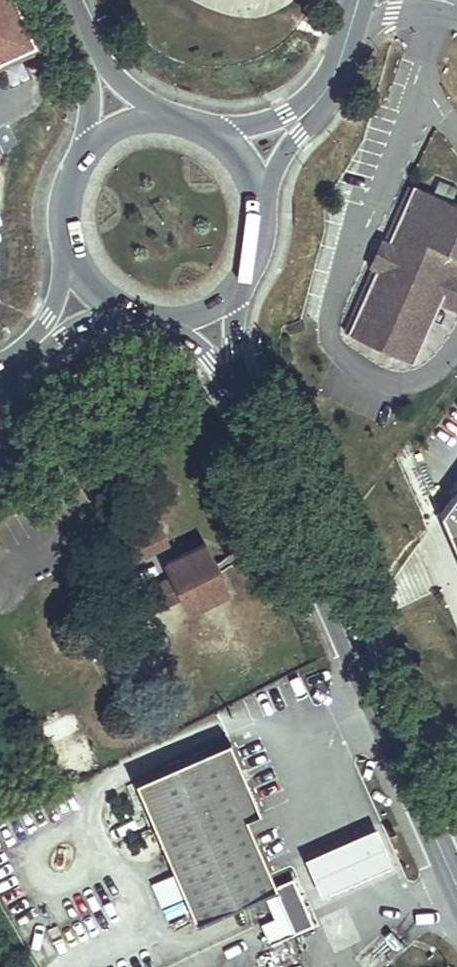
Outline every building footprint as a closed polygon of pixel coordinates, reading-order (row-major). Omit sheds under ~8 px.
[(0,2),(0,54),(7,50),(19,45),(0,2)] [(439,180),(433,193),(451,201),(456,187),(439,180)] [(413,184),(407,198),(426,190),(413,184)] [(399,356),(418,349),(425,346),(423,340),(440,303),(445,291),(442,282),(456,276),(456,204),(451,201),(433,193),(426,190),(407,198),(388,239),(387,242),(393,257),(369,265),(373,274),(347,334),(389,353),(392,359),(399,356)] [(382,237),(369,265),(393,257),(387,242),(388,239),(382,237)] [(442,282),(445,291),(440,303),(456,310),(456,307),(456,276),(442,282)] [(412,362),(418,349),(399,356),(412,362)] [(456,549),(456,499),(443,518),(452,538),(456,549)] [(160,526),(151,531),(160,548),(169,544),(160,526)] [(113,572),(160,548),(151,531),(105,555),(113,572)] [(165,563),(171,575),(183,599),(189,610),(228,591),(204,543),(165,563)] [(162,609),(183,599),(171,575),(150,585),(162,609)] [(54,742),(77,731),(69,715),(46,726),(54,742)] [(179,842),(272,797),(240,726),(146,766),(179,842)] [(272,797),(179,842),(188,860),(193,872),(210,910),(278,879),(288,903),(275,908),(283,927),(324,909),(305,864),(288,871),(264,818),(278,812),(272,797)] [(391,814),(319,845),(335,881),(408,850),(391,814)] [(188,860),(179,864),(184,876),(193,872),(188,860)] [(184,876),(179,864),(165,871),(171,882),(184,876)]
